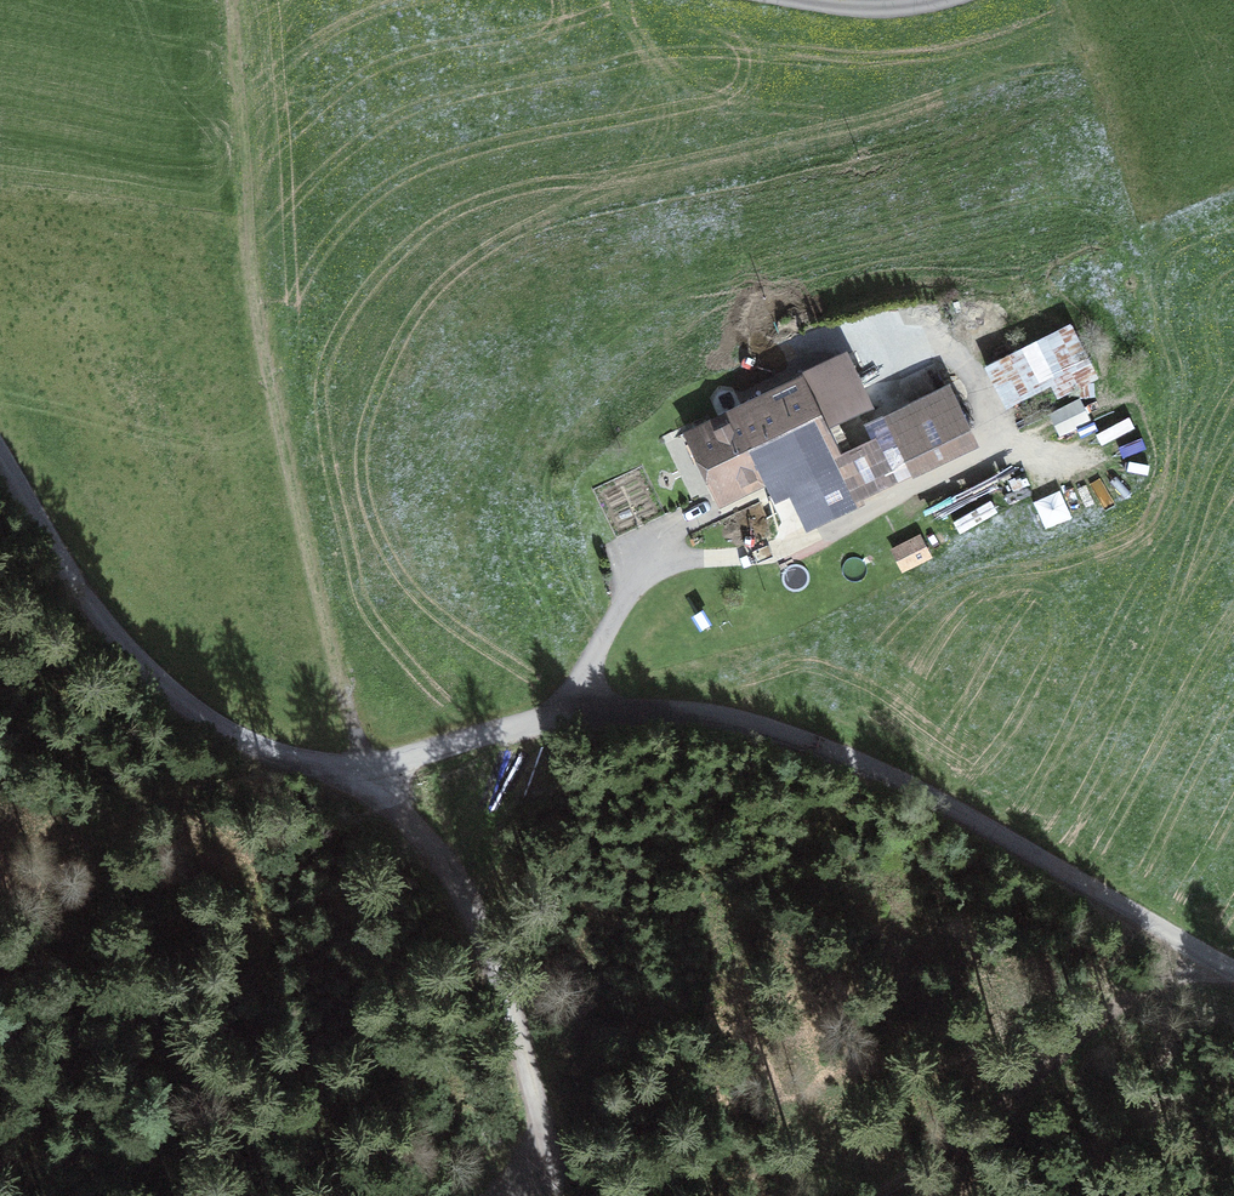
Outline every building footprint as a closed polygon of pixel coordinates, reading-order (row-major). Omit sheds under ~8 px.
[(984,345),(1010,398),(1097,356),(1071,303),(984,345)] [(875,440),(837,458),(798,377),(692,428),(721,488),(762,468),(773,495),(791,486),(812,521),(854,497),(894,478),(875,440)] [(1050,401),(1059,430),(1094,419),(1085,390),(1050,401)] [(895,419),(913,456),(962,432),(944,395),(895,419)] [(1035,497),(1049,527),(1075,515),(1061,485),(1035,497)] [(930,539),(899,548),(904,563),(934,554),(930,539)]
